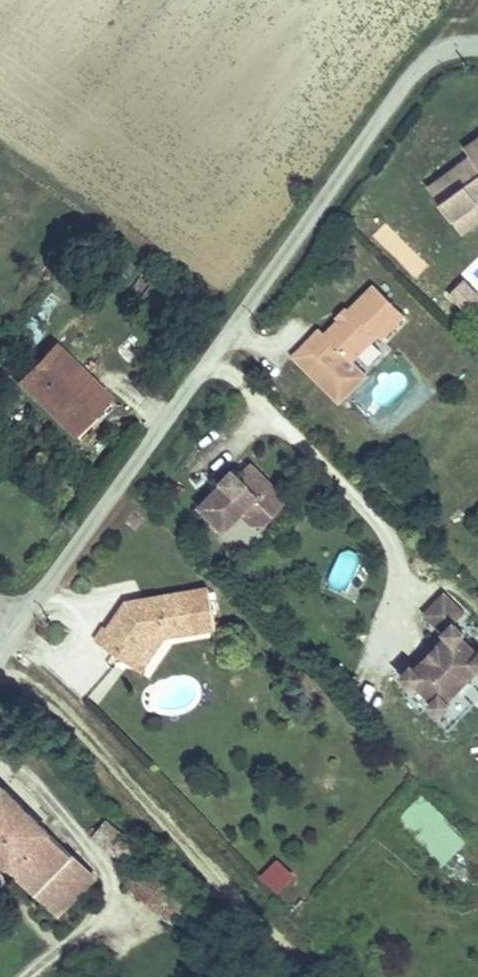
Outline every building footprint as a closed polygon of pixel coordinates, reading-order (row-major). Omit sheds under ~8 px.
[(428,184),(461,232),(477,221),(477,138),(466,146),(471,154),(428,184)] [(346,358),(371,330),(375,334),(398,310),(366,281),(319,332),(313,326),(287,354),(335,398),(360,371),(346,358)] [(473,308),(477,297),(477,290),(460,282),(452,298),(473,308)] [(43,334),(16,367),(28,377),(23,383),(45,400),(53,389),(64,398),(86,366),(43,334)] [(115,390),(86,366),(64,398),(81,411),(71,420),(82,431),(115,390)] [(28,377),(16,367),(12,375),(23,383),(28,377)] [(56,407),(64,398),(53,389),(45,400),(56,407)] [(81,411),(64,398),(56,407),(71,420),(81,411)] [(286,504),(246,467),(236,477),(231,472),(196,508),(223,534),(241,516),(252,526),(259,518),(266,525),(286,504)] [(477,661),(477,645),(458,627),(462,624),(452,613),(462,604),(443,585),(420,609),(443,632),(414,662),(411,658),(400,670),(411,680),(414,677),(432,694),(429,697),(440,707),(450,697),(447,693),(477,661)] [(133,605),(114,633),(110,631),(101,644),(147,676),(172,640),(202,634),(195,594),(146,603),(147,609),(139,610),(133,605)] [(52,922),(97,876),(0,778),(0,871),(52,922)] [(392,822),(439,869),(468,840),(420,793),(392,822)] [(255,878),(273,897),(294,876),(275,858),(255,878)]
